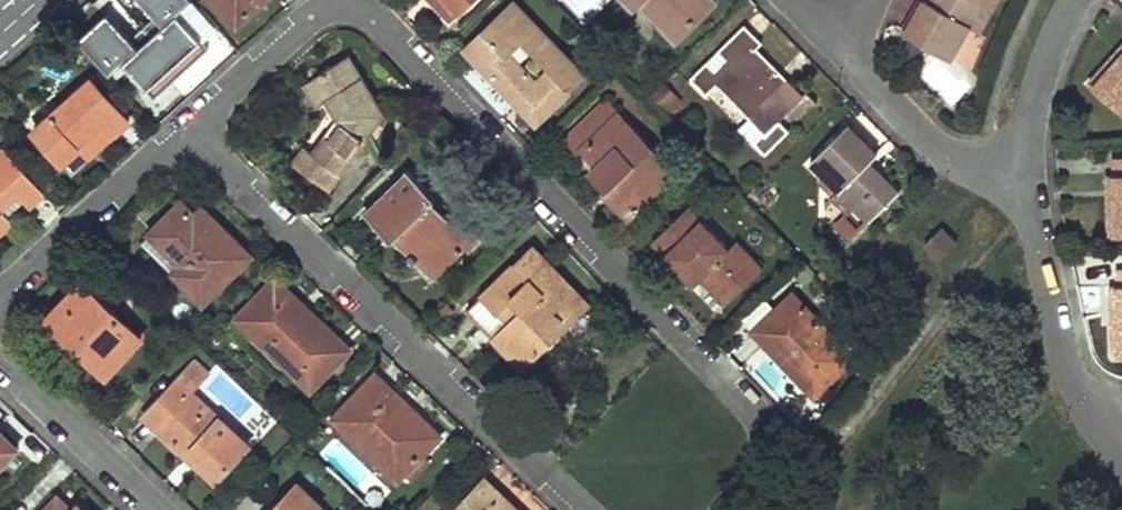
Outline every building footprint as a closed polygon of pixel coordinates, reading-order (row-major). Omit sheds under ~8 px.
[(105,69),(116,58),(148,93),(202,44),(196,38),(212,23),(191,0),(139,0),(158,21),(133,43),(101,8),(73,34),(105,69)] [(236,22),(260,0),(216,0),(236,22)] [(453,12),(466,0),(441,0),(453,12)] [(680,27),(707,0),(652,0),(680,27)] [(909,32),(955,58),(974,25),(984,30),(1001,0),(927,0),(909,32)] [(536,121),(578,80),(561,63),(567,58),(513,2),(466,48),(536,121)] [(763,39),(745,22),(720,47),(728,55),(716,67),(709,59),(693,75),(708,90),(716,82),(765,130),(757,138),(769,149),(791,127),(781,117),(805,91),(757,44),(763,39)] [(1089,83),(1121,113),(1121,45),(1089,83)] [(387,114),(351,58),(310,81),(323,104),(328,102),(339,120),(315,153),(306,146),(294,163),(331,191),(387,114)] [(129,118),(90,77),(33,130),(62,161),(80,144),(90,154),(129,118)] [(669,80),(651,93),(666,113),(684,100),(669,80)] [(807,92),(783,116),(792,124),(815,99),(807,92)] [(670,160),(607,95),(567,134),(579,147),(583,143),(598,159),(591,167),(609,185),(604,190),(628,215),(666,177),(660,170),(670,160)] [(877,153),(849,125),(812,161),(869,218),(898,189),(869,160),(877,153)] [(0,155),(0,232),(12,220),(1,208),(17,194),(29,206),(44,192),(6,150),(0,155)] [(1113,157),(1113,175),(1106,175),(1108,234),(1121,234),(1121,157),(1113,157)] [(438,198),(409,169),(370,208),(439,279),(483,237),(465,218),(457,226),(434,202),(438,198)] [(729,299),(766,263),(738,235),(731,242),(692,201),(654,237),(690,274),(698,267),(729,299)] [(143,242),(205,302),(252,254),(203,206),(195,215),(182,202),(143,242)] [(960,243),(942,227),(927,245),(944,260),(960,243)] [(588,301),(532,246),(469,308),(525,364),(588,301)] [(1118,269),(1119,284),(1113,284),(1116,353),(1121,353),(1121,268),(1118,269)] [(277,278),(240,317),(313,386),(351,346),(277,278)] [(144,340),(85,286),(52,321),(111,376),(144,340)] [(819,387),(856,351),(794,288),(757,324),(819,387)] [(195,359),(146,412),(218,479),(251,444),(192,389),(208,371),(195,359)] [(757,370),(779,394),(788,385),(767,361),(757,370)] [(378,370),(337,414),(401,475),(405,471),(414,478),(433,458),(425,451),(443,432),(378,370)] [(14,452),(0,439),(0,467),(14,452)] [(488,474),(455,509),(526,509),(488,474)] [(298,480),(270,509),(322,509),(318,506),(322,502),(298,480)] [(55,501),(47,509),(65,509),(55,501)]
